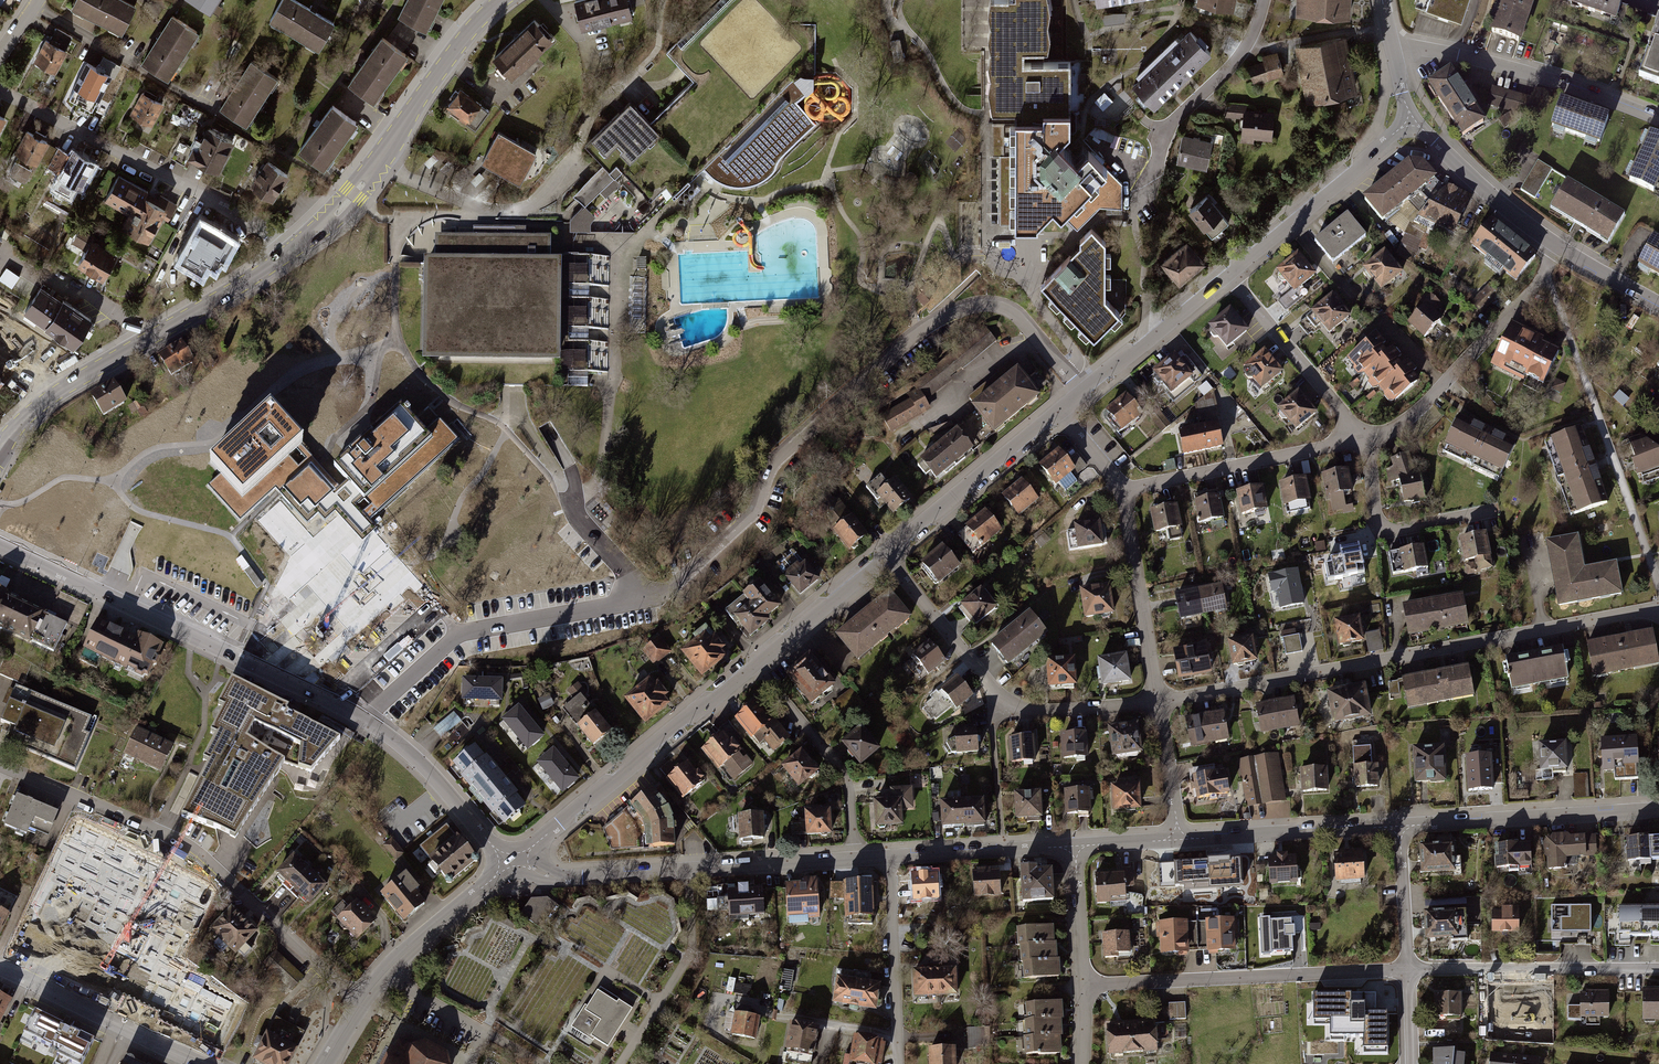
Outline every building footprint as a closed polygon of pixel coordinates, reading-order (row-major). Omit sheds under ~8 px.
[(116,0),(73,0),(68,11),(117,38),(133,9),(116,0)] [(207,16),(218,0),(183,0),(207,16)] [(289,0),(282,0),(267,24),(315,54),(332,27),(289,0)] [(394,17),(422,33),(441,0),(404,0),(394,17)] [(574,4),(581,33),(631,21),(626,0),(588,0),(574,4)] [(666,52),(694,81),(650,123),(630,102),(592,139),(585,147),(602,165),(608,172),(614,177),(621,170),(651,200),(660,191),(666,186),(672,192),(675,195),(700,169),(703,166),(711,175),(717,179),(724,183),(733,185),(745,185),(754,183),(762,180),(769,175),(775,169),(776,165),(778,161),(782,155),(817,121),(798,101),(807,91),(815,83),(815,70),(815,25),(789,24),(763,0),(720,0),(666,52)] [(1070,110),(1070,61),(1047,61),(1045,61),(1045,50),(1046,50),(1046,49),(1050,49),(1052,36),(1049,22),(1052,9),(1050,0),(990,0),(988,10),(990,23),(988,36),(990,49),(988,61),(990,75),(988,89),(991,102),(1014,102),(1015,117),(1014,122),(989,122),(989,156),(999,156),(1000,223),(1030,223),(1033,223),(1038,223),(1037,220),(1053,205),(1077,229),(1100,207),(1122,207),(1122,183),(1107,168),(1102,163),(1104,161),(1093,149),(1091,151),(1085,146),(1075,155),(1070,150),(1062,142),(1072,132),(1072,110),(1070,110)] [(1236,0),(1198,0),(1197,4),(1233,12),(1236,0)] [(1351,0),(1301,0),(1300,17),(1350,19),(1351,0)] [(1416,4),(1462,20),(1469,0),(1417,0),(1416,4)] [(1488,32),(1522,44),(1523,40),(1537,0),(1499,0),(1488,32)] [(1564,3),(1617,22),(1625,0),(1565,0),(1564,3)] [(196,32),(171,16),(141,62),(166,78),(196,32)] [(554,40),(533,19),(490,62),(511,83),(554,40)] [(1657,19),(1637,78),(1658,85),(1658,20),(1657,19)] [(1197,37),(1191,30),(1133,84),(1140,91),(1136,95),(1145,104),(1149,100),(1156,107),(1170,94),(1189,76),(1199,67),(1213,54),(1207,47),(1211,43),(1202,33),(1197,37)] [(406,57),(381,38),(346,85),(370,103),(406,57)] [(904,59),(900,39),(890,41),(894,61),(904,59)] [(1345,39),(1320,44),(1332,101),(1357,95),(1345,39)] [(65,52),(43,40),(31,64),(53,76),(65,52)] [(1320,44),(1296,49),(1307,106),(1332,101),(1320,44)] [(1263,59),(1271,83),(1284,79),(1276,54),(1263,59)] [(98,70),(88,64),(71,98),(92,109),(110,75),(114,77),(120,66),(104,58),(98,70)] [(1263,59),(1248,64),(1256,88),(1271,83),(1263,59)] [(276,77),(251,61),(221,107),(245,123),(276,77)] [(1453,70),(1428,85),(1462,137),(1486,122),(1453,70)] [(1531,98),(1492,87),(1487,106),(1526,116),(1531,98)] [(488,112),(461,92),(446,112),(474,132),(488,112)] [(161,103),(142,93),(132,111),(151,122),(161,103)] [(1611,117),(1561,102),(1552,131),(1602,146),(1611,117)] [(1248,105),(1226,103),(1225,116),(1243,118),(1242,141),(1254,142),(1255,139),(1273,140),(1275,112),(1247,110),(1248,105)] [(359,124),(333,105),(299,151),(326,170),(359,124)] [(232,141),(208,127),(192,156),(217,169),(232,141)] [(57,148),(26,132),(16,150),(20,152),(10,172),(24,180),(30,167),(33,169),(41,154),(44,156),(42,160),(48,164),(57,148)] [(486,157),(484,161),(520,180),(535,152),(499,133),(486,157)] [(1213,141),(1182,134),(1175,163),(1207,170),(1213,141)] [(1648,135),(1627,178),(1654,191),(1658,180),(1658,140),(1648,135)] [(956,143),(952,162),(963,164),(967,146),(956,143)] [(71,155),(57,148),(48,164),(62,171),(55,183),(72,192),(76,184),(80,186),(94,160),(74,149),(71,155)] [(544,169),(554,161),(543,150),(534,158),(544,169)] [(1438,180),(1423,163),(1409,162),(1363,202),(1383,226),(1438,180)] [(288,177),(267,163),(249,192),(270,206),(288,177)] [(1552,171),(1539,163),(1523,190),(1536,198),(1552,171)] [(608,172),(602,165),(572,193),(584,205),(614,177),(608,172)] [(161,202),(119,178),(106,201),(131,215),(124,227),(152,244),(166,220),(169,223),(178,207),(163,198),(161,202)] [(1624,217),(1566,183),(1550,210),(1608,244),(1624,217)] [(1449,185),(1417,219),(1455,237),(1472,197),(1449,185)] [(1229,225),(1207,196),(1187,211),(1210,240),(1229,225)] [(1336,264),(1366,239),(1349,218),(1318,243),(1336,264)] [(239,240),(202,219),(180,258),(207,273),(213,262),(219,266),(225,255),(229,258),(239,240)] [(1537,256),(1492,219),(1472,243),(1517,280),(1537,256)] [(424,263),(423,362),(438,362),(438,383),(550,386),(561,386),(562,364),(563,260),(552,260),(552,256),(553,236),(525,236),(525,228),(473,227),(472,235),(436,235),(436,258),(425,258),(424,263)] [(675,238),(678,239),(681,238),(683,235),(683,232),(681,229),(678,229),(675,230),(673,232),(673,236),(675,238)] [(1092,229),(1084,236),(1080,240),(1080,257),(1075,256),(1070,256),(1041,285),(1045,289),(1094,338),(1119,313),(1106,299),(1105,242),(1092,229)] [(122,254),(81,231),(73,244),(87,252),(80,264),(107,279),(122,254)] [(1408,233),(1399,245),(1413,256),(1422,244),(1408,233)] [(1654,239),(1638,269),(1658,280),(1658,242),(1654,239)] [(1189,240),(1162,262),(1180,285),(1207,263),(1189,240)] [(1404,274),(1384,254),(1363,274),(1382,294),(1404,274)] [(1316,279),(1297,257),(1276,275),(1294,297),(1316,279)] [(8,266),(1,278),(14,286),(21,274),(8,266)] [(645,278),(632,278),(631,324),(644,324),(645,278)] [(1500,292),(1491,285),(1477,303),(1485,310),(1500,292)] [(97,322),(42,288),(25,316),(80,350),(97,322)] [(920,296),(917,300),(924,307),(929,302),(922,294),(920,296)] [(1350,316),(1332,295),(1312,312),(1330,333),(1350,316)] [(1450,316),(1429,297),(1406,321),(1427,340),(1450,316)] [(1230,311),(1209,328),(1228,351),(1249,334),(1238,321),(1230,311)] [(962,369),(996,341),(984,326),(914,382),(911,385),(915,389),(918,388),(925,400),(953,380),(950,376),(960,368),(962,369)] [(1559,350),(1511,326),(1491,366),(1539,390),(1559,350)] [(1359,374),(1362,371),(1390,348),(1377,332),(1346,358),(1359,374)] [(0,340),(0,389),(23,357),(0,340)] [(183,345),(160,357),(172,380),(195,368),(183,345)] [(1376,388),(1378,385),(1405,363),(1391,347),(1390,348),(1362,371),(1376,388)] [(1181,353),(1153,374),(1173,401),(1201,380),(1181,353)] [(1264,353),(1241,371),(1258,393),(1281,376),(1264,353)] [(1421,378),(1407,361),(1405,363),(1378,385),(1392,402),(1421,378)] [(569,385),(588,385),(588,372),(569,372),(569,385)] [(1016,373),(970,411),(992,438),(1038,400),(1016,373)] [(118,385),(94,398),(106,421),(131,407),(118,385)] [(890,432),(930,409),(925,400),(918,388),(915,389),(906,394),(909,399),(880,415),(890,432)] [(1317,414),(1300,392),(1277,412),(1294,433),(1317,414)] [(1142,419),(1125,398),(1105,415),(1122,435),(1142,419)] [(290,412),(297,417),(303,410),(295,404),(290,412)] [(425,431),(413,417),(403,406),(374,432),(327,474),(317,462),(312,456),(275,488),(279,493),(302,518),(306,514),(311,520),(318,514),(325,521),(337,511),(345,520),(361,538),(374,526),(369,520),(459,440),(448,428),(439,418),(425,431)] [(304,447),(271,411),(209,466),(218,475),(207,486),(238,521),(275,488),(312,456),(304,447)] [(139,438),(154,433),(150,420),(134,425),(139,438)] [(1516,446),(1459,420),(1445,449),(1502,476),(1516,446)] [(1200,432),(1204,455),(1223,452),(1218,428),(1200,432)] [(1200,432),(1179,436),(1184,459),(1204,455),(1200,432)] [(1583,434),(1549,445),(1573,518),(1608,506),(1583,434)] [(957,435),(919,465),(934,484),(972,453),(957,435)] [(1627,443),(1630,451),(1634,467),(1637,480),(1658,473),(1658,448),(1642,436),(1627,443)] [(1411,454),(1390,460),(1403,507),(1424,501),(1411,454)] [(1074,474),(1058,455),(1038,472),(1054,491),(1074,474)] [(1347,473),(1323,478),(1327,499),(1352,494),(1347,473)] [(866,486),(875,498),(890,487),(880,475),(866,486)] [(1308,481),(1281,487),(1286,508),(1313,503),(1308,481)] [(890,487),(875,498),(892,519),(911,503),(895,483),(890,487)] [(1036,503),(1021,484),(1001,500),(1017,519),(1036,503)] [(1265,490),(1236,496),(1240,518),(1269,512),(1265,490)] [(1219,500),(1192,506),(1196,525),(1223,520),(1219,500)] [(1178,508),(1150,513),(1154,533),(1182,528),(1178,508)] [(988,516),(969,531),(983,549),(1002,534),(988,516)] [(855,519),(836,535),(852,553),(871,537),(855,519)] [(1104,524),(1079,528),(1082,551),(1107,547),(1104,524)] [(1486,536),(1460,542),(1466,565),(1491,559),(1486,536)] [(1578,540),(1546,546),(1558,610),(1625,598),(1619,565),(1583,571),(1578,540)] [(1358,545),(1340,548),(1341,557),(1330,559),(1331,564),(1324,566),(1327,581),(1364,573),(1358,545)] [(1423,546),(1387,553),(1392,575),(1428,568),(1423,546)] [(942,552),(920,569),(936,588),(958,571),(942,552)] [(785,578),(800,598),(823,581),(808,561),(785,578)] [(358,582),(361,586),(352,593),(361,603),(384,585),(372,571),(358,582)] [(1303,601),(1297,571),(1270,576),(1272,589),(1278,588),(1281,605),(1303,601)] [(1221,583),(1199,588),(1204,614),(1227,610),(1221,583)] [(783,609),(763,584),(750,594),(756,603),(769,619),(783,609)] [(1079,589),(1084,618),(1113,614),(1108,584),(1079,589)] [(52,596),(55,588),(47,585),(44,593),(52,596)] [(1204,614),(1199,588),(1175,593),(1180,619),(1204,614)] [(980,625),(1001,609),(986,590),(965,606),(980,625)] [(0,591),(0,623),(56,651),(69,625),(0,591)] [(914,619),(894,593),(839,636),(859,662),(914,619)] [(57,608),(80,619),(87,605),(64,594),(57,608)] [(1464,600),(1404,610),(1409,640),(1469,629),(1464,600)] [(756,603),(736,618),(751,638),(772,622),(769,619),(756,603)] [(990,648),(1007,667),(1048,632),(1031,613),(990,648)] [(1363,644),(1360,620),(1334,623),(1337,647),(1363,644)] [(124,667),(136,641),(97,622),(85,649),(124,667)] [(709,633),(684,655),(705,679),(730,657),(709,633)] [(1302,633),(1284,635),(1286,653),(1304,651),(1302,633)] [(139,634),(136,641),(124,667),(147,677),(162,645),(139,634)] [(657,665),(673,650),(658,634),(643,650),(657,665)] [(1589,647),(1595,679),(1658,667),(1658,659),(1655,634),(1589,647)] [(1254,636),(1227,641),(1231,663),(1258,658),(1254,636)] [(932,645),(914,658),(928,676),(946,663),(932,645)] [(1210,670),(1205,645),(1173,652),(1178,677),(1210,670)] [(1562,650),(1510,660),(1516,693),(1568,684),(1562,650)] [(1101,684),(1129,679),(1124,655),(1097,659),(1101,684)] [(810,656),(787,675),(812,706),(836,686),(810,656)] [(1049,691),(1078,689),(1076,662),(1047,664),(1049,691)] [(1475,668),(1405,680),(1411,711),(1480,698),(1475,668)] [(500,677),(459,676),(458,699),(499,701),(500,677)] [(218,705),(223,708),(210,733),(216,736),(203,762),(208,764),(181,817),(216,830),(235,840),(284,765),(311,773),(340,740),(299,719),(286,713),(288,708),(232,679),(218,705)] [(958,680),(941,692),(956,711),(972,699),(958,680)] [(653,681),(628,701),(648,726),(673,705),(653,681)] [(1364,683),(1325,690),(1332,723),(1371,715),(1364,683)] [(15,690),(0,730),(0,743),(74,772),(94,721),(15,690)] [(1295,696),(1276,700),(1282,729),(1301,725),(1295,696)] [(1276,700),(1257,704),(1264,733),(1282,729),(1276,700)] [(769,758),(789,741),(757,703),(737,720),(769,758)] [(518,708),(499,724),(503,729),(509,725),(528,747),(541,736),(518,708)] [(1222,708),(1203,712),(1209,744),(1229,740),(1222,708)] [(453,711),(433,728),(441,737),(461,720),(453,711)] [(1203,712),(1184,716),(1191,748),(1209,744),(1203,712)] [(598,713),(579,728),(595,748),(614,733),(604,720),(598,713)] [(318,721),(351,740),(352,738),(355,733),(322,715),(318,721)] [(1136,725),(1107,729),(1112,756),(1140,750),(1136,725)] [(862,730),(843,746),(860,767),(880,751),(862,730)] [(160,770),(171,747),(136,731),(125,753),(160,770)] [(978,731),(955,732),(956,755),(979,754),(978,731)] [(1090,735),(1063,737),(1064,759),(1092,757),(1090,735)] [(1637,736),(1600,738),(1602,771),(1615,770),(1614,768),(1623,767),(1623,765),(1637,764),(1639,764),(1637,736)] [(751,770),(723,737),(706,752),(733,785),(751,770)] [(1039,738),(1010,739),(1010,762),(1039,762),(1039,738)] [(1570,740),(1536,741),(1537,775),(1572,773),(1570,740)] [(472,744),(450,763),(459,774),(457,775),(489,814),(491,812),(501,824),(524,805),(514,793),(516,791),(504,777),(498,771),(484,753),(481,755),(472,744)] [(1443,744),(1412,746),(1414,782),(1445,780),(1443,744)] [(1376,746),(1355,747),(1357,792),(1378,791),(1376,746)] [(553,751),(534,767),(538,773),(544,768),(562,790),(576,779),(553,751)] [(804,754),(784,770),(802,791),(821,775),(804,754)] [(1490,754),(1462,757),(1465,784),(1493,782),(1490,754)] [(1256,759),(1264,805),(1286,802),(1279,756),(1256,759)] [(1249,807),(1264,805),(1256,759),(1242,762),(1249,807)] [(705,785),(688,764),(670,779),(687,799),(705,785)] [(1224,765),(1191,770),(1195,802),(1228,798),(1224,765)] [(1333,770),(1304,770),(1304,795),(1334,794),(1333,770)] [(1573,774),(1574,797),(1589,796),(1588,773),(1573,774)] [(1144,786),(1116,787),(1117,812),(1146,811),(1144,786)] [(658,790),(634,806),(644,821),(648,827),(648,850),(679,848),(677,821),(672,808),(658,790)] [(877,829),(904,827),(904,812),(913,812),(912,790),(893,791),(893,801),(876,802),(877,829)] [(1093,792),(1068,793),(1070,820),(1094,819),(1093,792)] [(1048,794),(1016,794),(1016,820),(1048,820),(1048,794)] [(60,813),(16,795),(4,823),(49,841),(60,813)] [(963,802),(965,828),(985,827),(984,801),(963,802)] [(943,829),(965,828),(963,802),(941,803),(943,829)] [(617,823),(610,823),(611,848),(636,846),(635,812),(617,813),(617,823)] [(834,813),(808,815),(810,839),(836,837),(834,813)] [(766,818),(740,819),(741,845),(767,844),(766,818)] [(446,826),(420,847),(447,879),(446,884),(451,884),(452,879),(472,863),(477,863),(478,857),(472,857),(446,826)] [(1597,832),(1543,836),(1545,869),(1567,868),(1566,858),(1598,856),(1597,832)] [(108,874),(157,888),(168,851),(119,837),(108,874)] [(1651,838),(1626,839),(1628,867),(1652,866),(1651,838)] [(84,874),(93,854),(69,844),(60,864),(84,874)] [(1531,844),(1495,844),(1496,872),(1532,871),(1531,844)] [(1453,846),(1422,849),(1425,876),(1456,873),(1453,846)] [(292,888),(310,868),(293,853),(275,873),(292,888)] [(1365,857),(1332,859),(1334,883),(1366,882),(1365,857)] [(1241,858),(1159,862),(1160,887),(1242,883),(1241,858)] [(1296,859),(1267,861),(1268,886),(1297,885),(1296,859)] [(331,887),(310,868),(292,888),(313,907),(331,887)] [(1052,869),(1018,870),(1020,901),(1053,899),(1052,869)] [(57,871),(40,906),(62,917),(79,882),(57,871)] [(997,872),(970,873),(970,897),(998,897),(997,872)] [(1126,873),(1097,874),(1098,904),(1127,903),(1126,873)] [(405,874),(382,894),(404,921),(425,904),(415,892),(418,889),(405,874)] [(939,874),(911,875),(912,901),(940,900),(939,874)] [(816,884),(784,886),(786,921),(819,919),(816,884)] [(871,884),(843,886),(845,920),(873,918),(871,884)] [(761,892),(725,894),(727,920),(763,917),(761,892)] [(542,927),(556,906),(543,897),(530,898),(520,912),(542,927)] [(1468,904),(1468,897),(1429,898),(1429,908),(1457,907),(1457,904),(1468,904)] [(361,904),(340,922),(358,942),(379,923),(361,904)] [(1592,906),(1552,906),(1552,933),(1592,933),(1592,906)] [(1620,907),(1620,939),(1644,938),(1643,906),(1620,907)] [(1644,938),(1658,938),(1658,906),(1643,906),(1644,938)] [(259,933),(233,908),(211,931),(237,956),(259,933)] [(0,909),(0,934),(10,914),(0,909)] [(1519,909),(1492,909),(1492,933),(1519,933),(1519,909)] [(1457,910),(1424,911),(1425,940),(1458,939),(1457,910)] [(1270,918),(1259,918),(1261,956),(1273,956),(1272,953),(1293,952),(1293,936),(1295,936),(1294,925),(1292,925),(1292,919),(1270,920),(1270,918)] [(16,948),(47,958),(56,930),(24,920),(16,948)] [(1233,922),(1207,922),(1207,955),(1233,955),(1233,922)] [(1187,923),(1158,924),(1160,956),(1189,955),(1187,923)] [(1055,926),(1016,928),(1019,978),(1058,976),(1057,963),(1056,950),(1056,936),(1055,926)] [(79,931),(63,966),(110,986),(125,951),(79,931)] [(1129,933),(1103,935),(1105,958),(1131,956),(1129,933)] [(956,965),(933,967),(934,995),(957,993),(956,965)] [(933,967),(911,968),(913,996),(934,995),(933,967)] [(152,1014),(165,987),(138,973),(125,1000),(152,1014)] [(730,976),(728,990),(735,991),(737,977),(730,976)] [(878,986),(834,979),(830,1004),(874,1011),(878,986)] [(737,981),(736,992),(751,994),(753,983),(737,981)] [(1498,988),(1500,1019),(1528,1017),(1527,987),(1498,988)] [(633,1010),(599,988),(573,1028),(607,1050),(633,1010)] [(1377,989),(1314,989),(1314,1017),(1331,1017),(1332,1031),(1365,1031),(1365,1051),(1388,1050),(1388,1008),(1377,1008),(1377,989)] [(1642,990),(1642,1019),(1658,1019),(1658,990),(1642,990)] [(0,994),(0,1031),(15,1002),(0,994)] [(1462,995),(1435,995),(1436,1021),(1462,1020),(1462,995)] [(1610,995),(1580,996),(1580,1021),(1611,1020),(1610,995)] [(1187,1017),(1187,1001),(1160,1002),(1160,1018),(1187,1017)] [(1059,1005),(1022,1006),(1024,1057),(1061,1056),(1060,1043),(1060,1031),(1060,1018),(1059,1005)] [(35,1010),(23,1034),(51,1047),(52,1045),(60,1049),(56,1055),(74,1063),(82,1063),(94,1039),(70,1027),(69,1030),(62,1026),(63,1024),(35,1010)] [(758,1020),(728,1014),(724,1036),(754,1042),(758,1020)] [(255,1058),(266,1063),(287,1063),(304,1031),(276,1017),(264,1039),(259,1036),(254,1045),(260,1048),(255,1058)] [(1154,1021),(1130,1024),(1133,1053),(1157,1051),(1154,1021)] [(1133,1053),(1130,1024),(1106,1026),(1109,1055),(1133,1053)] [(816,1030),(787,1026),(783,1052),(812,1056),(816,1030)] [(991,1031),(968,1031),(968,1050),(991,1050),(991,1031)] [(852,1037),(848,1063),(877,1063),(881,1042),(852,1037)] [(444,1054),(425,1043),(412,1047),(398,1040),(393,1051),(392,1051),(384,1063),(448,1063),(444,1054)] [(927,1048),(927,1063),(956,1063),(956,1048),(927,1048)] [(1517,1055),(1493,1053),(1492,1063),(1516,1063),(1517,1055)] [(1435,1054),(1433,1063),(1465,1063),(1466,1057),(1435,1054)] [(1517,1055),(1516,1063),(1538,1063),(1539,1057),(1517,1055)]
